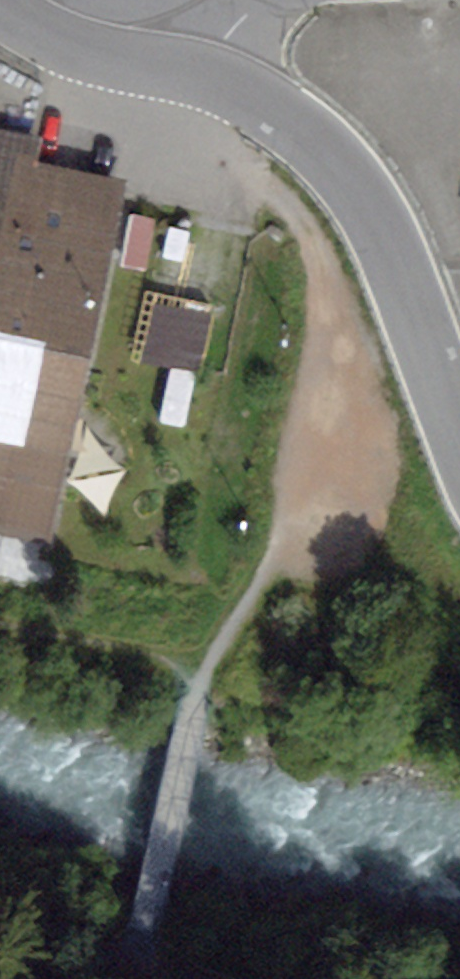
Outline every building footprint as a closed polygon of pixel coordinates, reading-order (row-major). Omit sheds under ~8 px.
[(0,144),(0,516),(42,525),(112,197),(18,177),(24,149),(0,144)]
